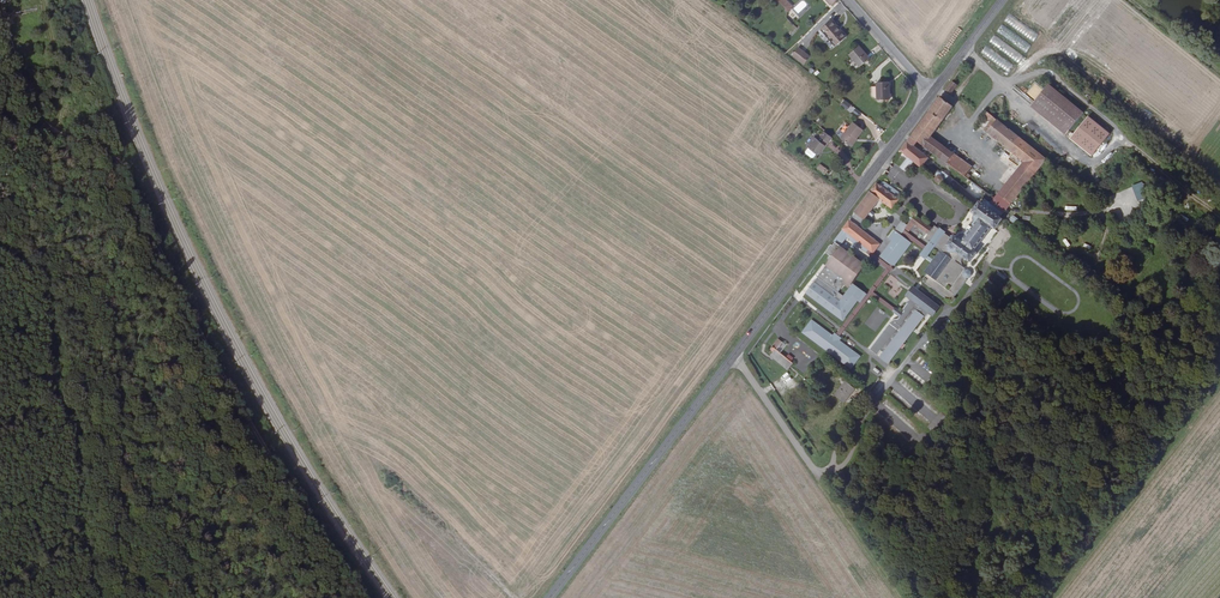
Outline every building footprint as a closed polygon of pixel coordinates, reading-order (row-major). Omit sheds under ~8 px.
[(789,0),(775,0),(788,12),(794,5),(789,0)] [(795,25),(785,16),(780,22),(790,31),(795,25)] [(848,38),(834,21),(823,30),(837,47),(848,38)] [(1001,25),(996,32),(1029,53),(1034,46),(1001,25)] [(1002,50),(1006,45),(994,35),(990,41),(1002,50)] [(992,60),(997,53),(986,46),(981,53),(992,60)] [(870,58),(860,47),(850,55),(861,66),(870,58)] [(812,58),(800,48),(795,56),(807,65),(812,58)] [(1017,50),(1010,54),(1016,64),(1023,60),(1017,50)] [(962,95),(969,100),(984,81),(977,75),(962,95)] [(957,85),(952,81),(946,89),(951,93),(953,92),(957,85)] [(878,82),(878,87),(873,87),(873,96),(878,96),(878,100),(891,100),(890,82),(878,82)] [(1089,114),(1053,85),(1034,106),(1071,137),(1089,114)] [(90,88),(91,91),(88,92),(91,100),(102,95),(100,88),(97,88),(96,86),(90,88)] [(1021,97),(1027,104),(1030,102),(1024,94),(1021,97)] [(931,138),(953,108),(940,98),(910,137),(918,143),(938,158),(946,164),(953,155),(931,138)] [(844,100),(840,105),(847,110),(851,105),(844,100)] [(989,115),(979,107),(976,111),(990,123),(989,125),(990,127),(988,130),(990,131),(988,134),(1023,162),(1036,172),(1045,160),(989,115)] [(1092,157),(1110,134),(1088,116),(1069,140),(1092,157)] [(854,146),(865,131),(854,123),(844,138),(854,146)] [(839,138),(843,133),(839,129),(835,134),(839,138)] [(815,140),(807,150),(809,151),(806,154),(815,161),(818,157),(819,158),(823,153),(825,154),(833,142),(824,135),(818,142),(815,140)] [(914,147),(918,143),(910,137),(901,151),(923,168),(929,159),(914,147)] [(937,160),(945,167),(946,164),(938,158),(937,160)] [(1023,162),(999,194),(1011,204),(1036,172),(1023,162)] [(829,173),(822,168),(820,171),(827,176),(829,173)] [(1142,182),(1132,186),(1137,201),(1148,197),(1142,182)] [(898,201),(880,187),(875,184),(853,214),(865,223),(881,204),(892,213),(900,203),(898,201)] [(884,184),(882,184),(880,187),(898,201),(900,198),(900,195),(884,184)] [(1011,204),(999,194),(995,199),(990,204),(996,209),(1004,215),(1011,204)] [(994,212),(996,209),(990,204),(987,202),(984,205),(982,204),(975,214),(976,216),(981,219),(963,242),(959,239),(958,238),(955,241),(952,238),(949,241),(942,235),(937,231),(936,231),(931,227),(918,218),(917,214),(916,213),(914,212),(911,212),(910,213),(909,215),(909,217),(909,218),(907,220),(911,224),(906,231),(910,234),(916,227),(926,235),(923,239),(928,243),(929,241),(933,245),(932,246),(939,252),(932,260),(930,262),(923,271),(927,274),(923,278),(924,280),(923,281),(945,298),(944,301),(948,304),(950,302),(952,303),(970,279),(971,280),(972,278),(972,274),(969,271),(964,272),(965,269),(961,267),(961,261),(963,259),(964,259),(970,263),(978,253),(976,252),(993,229),(995,230),(1003,220),(994,212)] [(1013,215),(1009,220),(1014,224),(1018,219),(1013,215)] [(965,236),(961,236),(959,239),(963,242),(981,219),(976,216),(974,218),(975,222),(965,236)] [(880,245),(848,221),(823,254),(830,259),(816,279),(836,294),(841,287),(839,286),(843,281),(849,287),(864,267),(839,248),(847,240),(864,252),(866,249),(874,254),(880,245)] [(999,230),(988,247),(994,251),(1004,234),(999,230)] [(893,242),(882,256),(893,266),(910,243),(896,231),(889,239),(893,242)] [(928,243),(919,253),(930,262),(932,260),(926,255),(932,246),(933,245),(929,241),(928,243)] [(912,245),(910,243),(893,266),(895,267),(912,245)] [(841,287),(846,291),(849,287),(843,281),(839,286),(841,287)] [(841,309),(811,287),(804,296),(834,319),(841,309)] [(915,289),(908,298),(916,305),(917,303),(920,302),(923,296),(915,289)] [(899,350),(924,317),(926,318),(934,305),(923,296),(920,302),(917,303),(916,305),(917,306),(914,312),(915,313),(914,316),(911,319),(911,320),(905,321),(900,325),(877,356),(888,364),(899,350)] [(926,318),(927,319),(930,315),(931,313),(934,314),(939,308),(934,305),(926,318)] [(907,310),(904,313),(911,319),(914,316),(907,310)] [(821,337),(822,335),(822,334),(808,323),(799,335),(840,366),(849,354),(828,338),(827,338),(825,341),(821,337)] [(830,336),(824,331),(822,334),(822,335),(821,337),(825,341),(827,338),(828,338),(830,336)] [(769,351),(772,353),(769,357),(789,371),(794,364),(781,354),(785,346),(776,340),(769,351)] [(847,402),(858,388),(847,379),(837,394),(847,402)]
